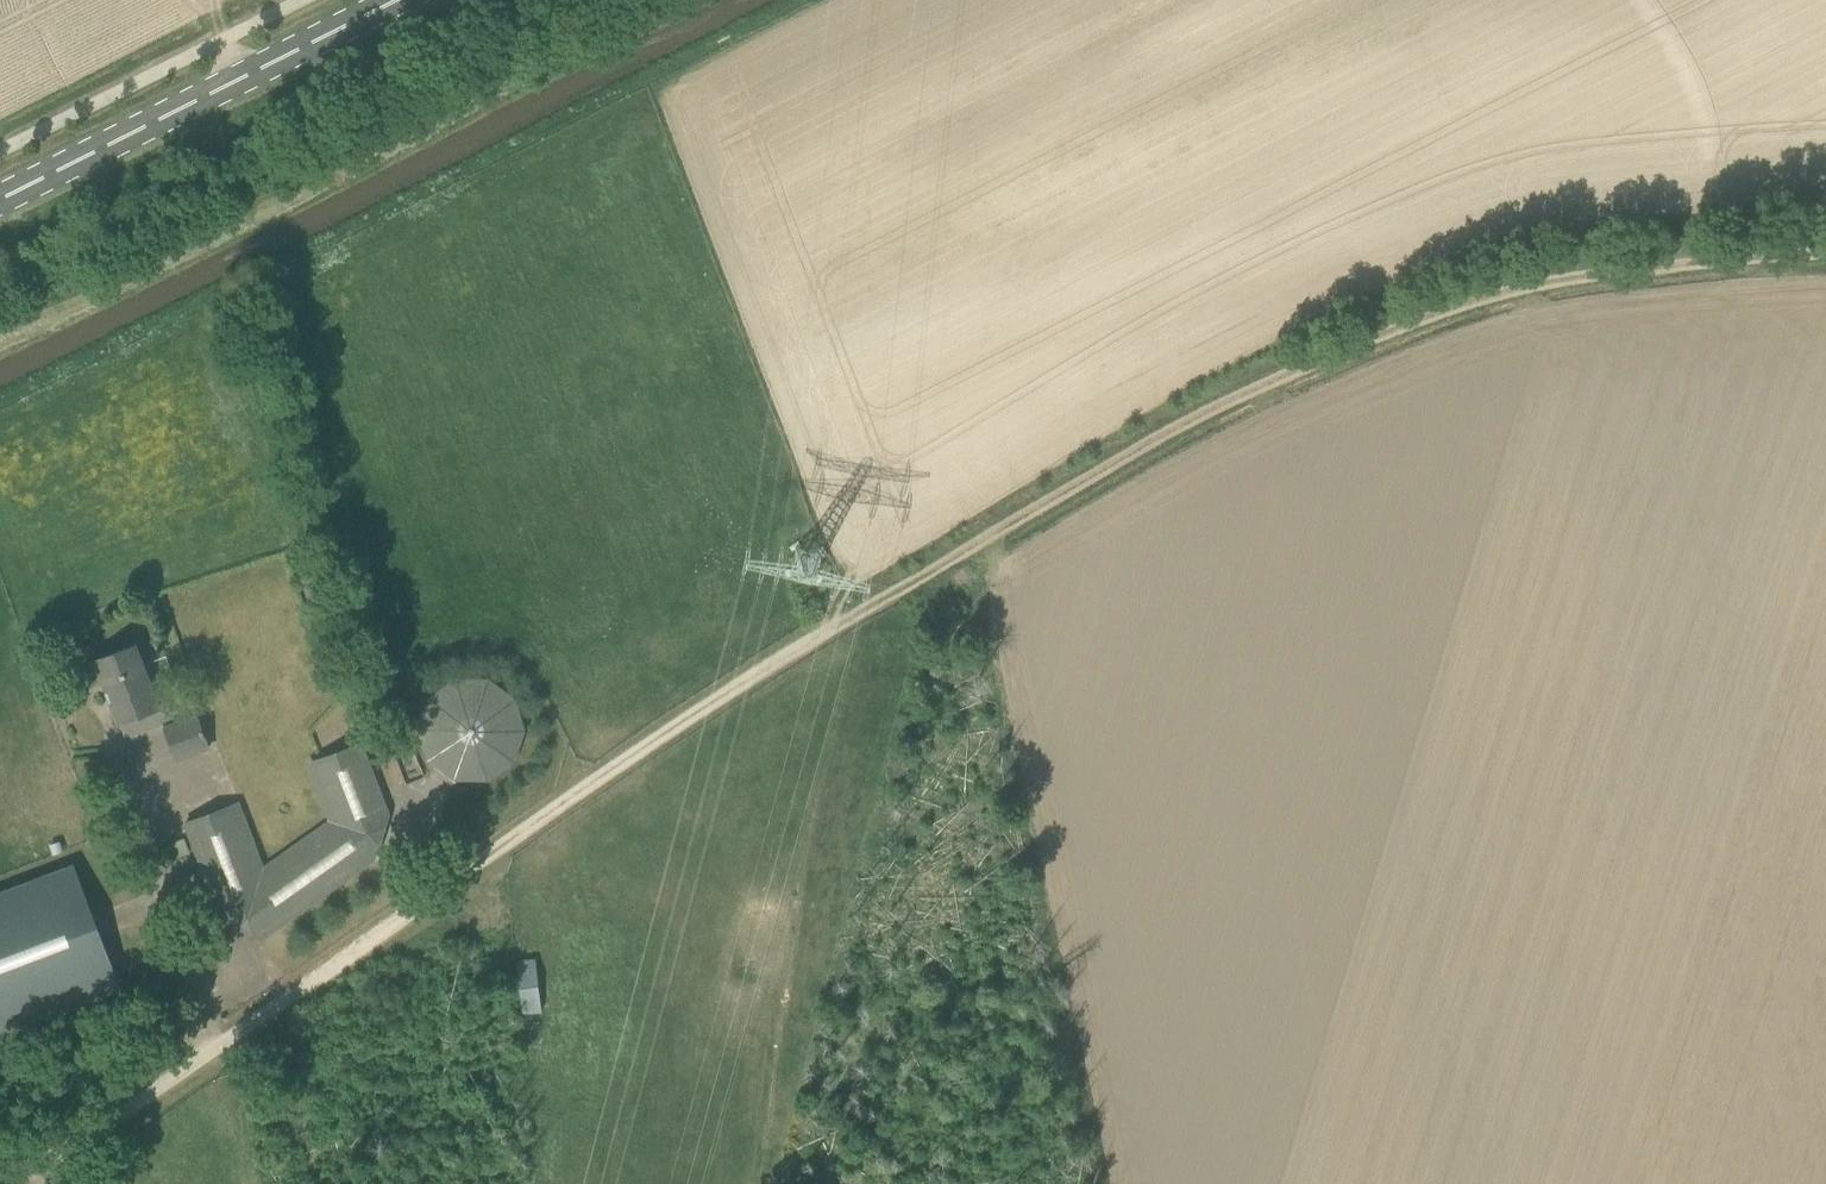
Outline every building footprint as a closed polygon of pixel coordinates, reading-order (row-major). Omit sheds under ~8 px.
[(126,737),(163,723),(133,645),(96,659),(126,737)] [(532,756),(498,667),(411,699),(444,788),(532,756)] [(198,715),(164,727),(176,759),(209,747),(198,715)] [(266,938),(378,861),(388,815),(361,746),(307,767),(329,822),(257,873),(231,805),(186,822),(216,902),(225,926),(266,938)] [(3,894),(8,904),(0,908),(0,1035),(118,982),(76,887),(34,906),(24,884),(3,894)] [(519,957),(521,1011),(540,1011),(538,957),(519,957)]
